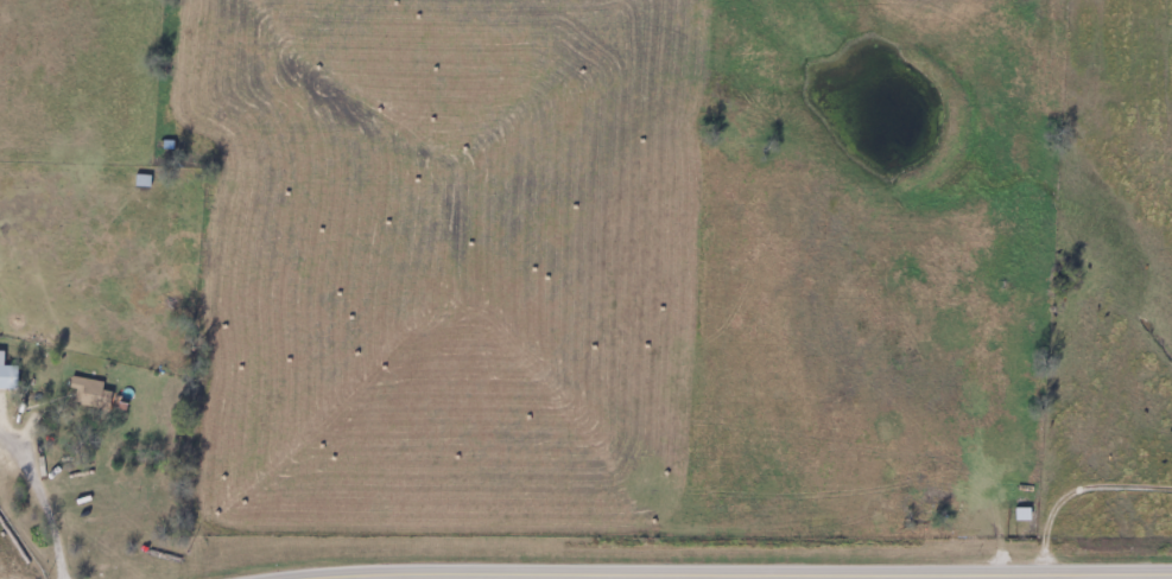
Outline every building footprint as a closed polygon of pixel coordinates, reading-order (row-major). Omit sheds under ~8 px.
[(148,186),(148,175),(133,175),(133,186),(148,186)] [(14,388),(14,365),(0,365),(0,388),(14,388)] [(71,395),(100,413),(111,395),(100,388),(101,387),(83,376),(71,395)]
